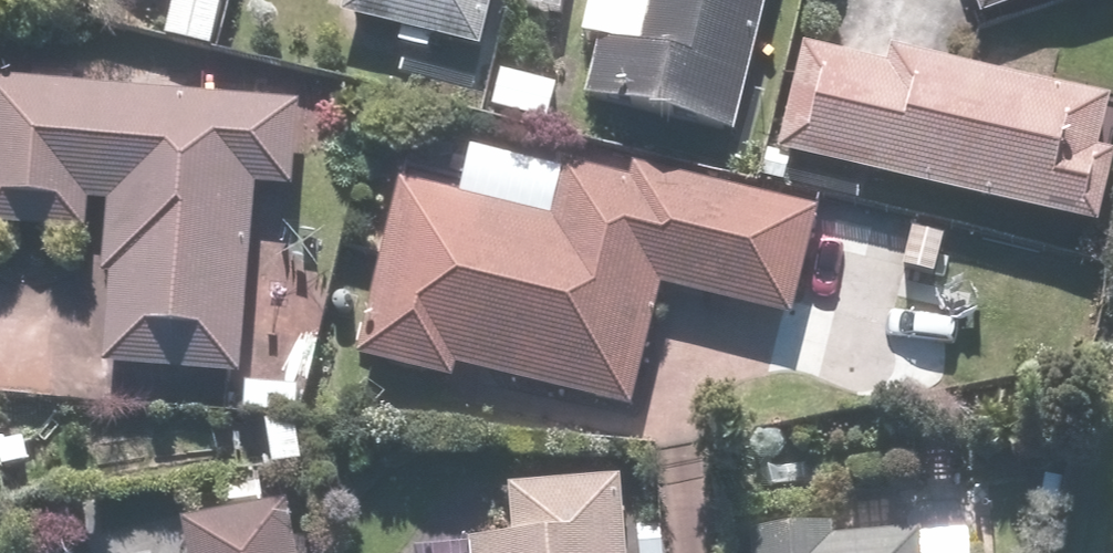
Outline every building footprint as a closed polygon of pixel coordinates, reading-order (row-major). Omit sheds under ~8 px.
[(346,14),(492,50),(504,0),(350,0),(346,14)] [(651,47),(608,38),(594,102),(748,135),(777,0),(661,0),(651,47)] [(989,15),(1031,0),(983,0),(989,15)] [(1112,139),(1112,96),(912,47),(907,68),(812,45),(788,144),(1110,223),(1112,208),(1112,153),(1110,153),(1112,139)] [(0,76),(0,224),(93,232),(96,199),(113,201),(107,278),(118,279),(110,364),(249,376),(265,188),(300,191),(308,103),(0,76)] [(804,313),(826,202),(638,166),(636,175),(565,161),(556,208),(404,178),(368,360),(465,379),(467,371),(643,405),(667,287),(804,313)] [(664,521),(633,524),(629,476),(508,488),(512,535),(468,540),(469,552),(667,552),(664,521)] [(292,499),(189,520),(196,552),(304,552),(292,499)] [(931,534),(848,534),(848,524),(763,524),(763,552),(931,552),(931,534)]
